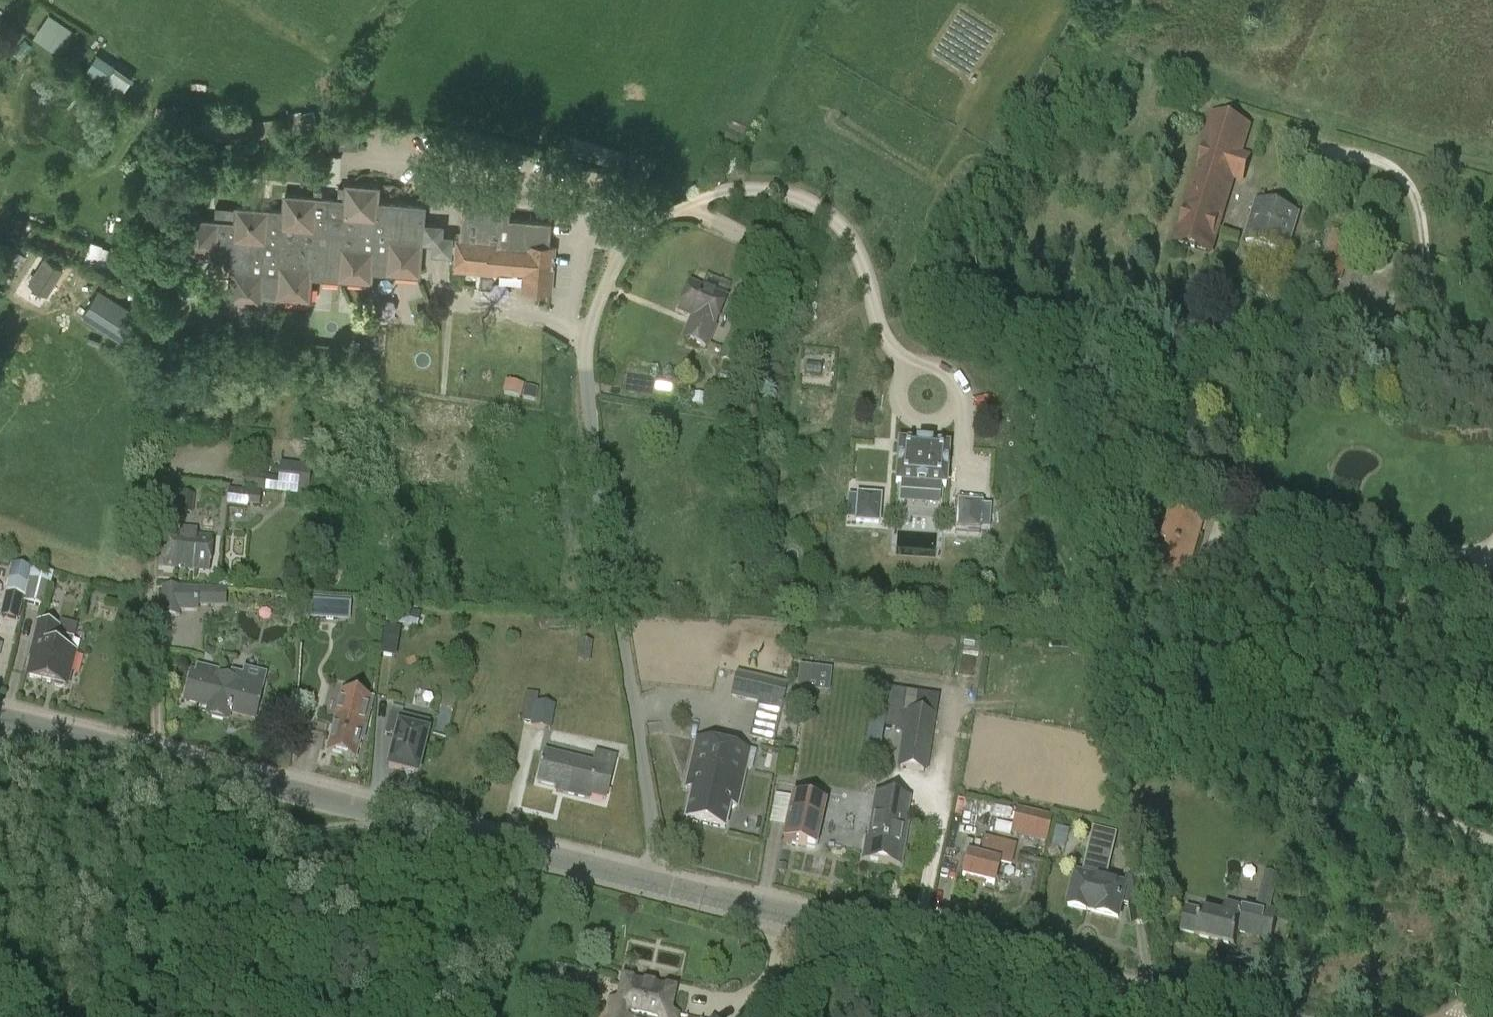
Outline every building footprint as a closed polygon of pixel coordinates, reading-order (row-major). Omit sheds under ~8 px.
[(35,35),(56,48),(68,30),(48,16),(35,35)] [(78,58),(85,48),(75,40),(68,50),(78,58)] [(104,82),(116,64),(96,50),(84,68),(104,82)] [(1213,118),(1175,243),(1208,253),(1231,178),(1241,181),(1247,161),(1237,158),(1246,128),(1213,118)] [(615,172),(621,156),(621,155),(573,140),(569,152),(568,157),(615,172)] [(370,270),(417,274),(422,206),(375,203),(377,188),(345,185),(345,187),(337,186),(336,200),(283,195),(282,211),(214,207),(213,221),(186,219),(183,251),(231,254),(228,300),(259,303),(260,295),(307,299),(309,276),(369,281),(370,270)] [(462,192),(459,228),(459,233),(456,233),(452,271),(496,274),(496,272),(522,274),(521,290),(550,292),(554,246),(548,246),(550,222),(508,219),(510,196),(462,192)] [(1257,202),(1244,242),(1285,255),(1297,215),(1257,202)] [(1333,232),(1319,276),(1340,283),(1354,238),(1333,232)] [(101,245),(102,242),(90,238),(82,262),(94,265),(95,264),(116,271),(122,252),(101,245)] [(44,291),(59,268),(45,260),(31,283),(44,291)] [(678,313),(692,319),(684,340),(706,349),(726,301),(689,286),(678,313)] [(126,307),(97,289),(80,315),(121,341),(137,317),(125,309),(126,307)] [(718,361),(734,368),(738,359),(746,362),(753,346),(748,344),(754,331),(733,322),(722,352),(718,361)] [(506,378),(502,390),(520,395),(523,383),(506,378)] [(656,380),(655,391),(670,393),(671,382),(656,380)] [(522,399),(535,401),(537,389),(524,387),(522,399)] [(705,396),(692,394),(690,406),(703,408),(705,396)] [(896,482),(895,482),(895,484),(897,484),(896,500),(904,500),(903,509),(941,512),(943,488),(945,488),(945,486),(945,479),(950,479),(950,473),(946,473),(947,449),(948,449),(948,447),(946,447),(930,446),(929,446),(929,442),(917,441),(917,445),(916,445),(900,444),(898,443),(898,446),(896,482)] [(308,496),(310,472),(279,469),(279,478),(242,475),(240,491),(308,496)] [(248,494),(227,492),(226,509),(246,511),(248,494)] [(191,517),(192,497),(178,496),(177,516),(191,517)] [(878,524),(880,497),(857,496),(855,523),(878,524)] [(981,505),(958,503),(956,530),(979,531),(981,505)] [(1186,564),(1191,565),(1205,517),(1169,507),(1160,539),(1165,541),(1154,579),(1179,586),(1186,564)] [(197,530),(180,528),(179,533),(161,531),(158,569),(209,573),(212,536),(197,534),(197,530)] [(23,595),(29,569),(12,565),(6,591),(23,595)] [(43,606),(51,573),(32,568),(24,601),(43,606)] [(671,600),(682,600),(682,586),(671,586),(671,600)] [(226,591),(226,588),(161,587),(160,617),(179,618),(179,613),(198,613),(199,607),(226,608),(226,591)] [(4,594),(0,611),(0,617),(17,622),(23,599),(4,594)] [(308,619),(339,620),(340,600),(309,599),(308,619)] [(390,608),(386,622),(400,625),(403,611),(390,608)] [(29,660),(31,660),(27,678),(53,684),(55,688),(62,689),(63,687),(67,688),(74,657),(65,655),(70,636),(58,633),(60,627),(38,622),(29,660)] [(579,642),(578,657),(589,658),(590,643),(579,642)] [(793,689),(827,692),(829,666),(796,663),(793,689)] [(229,713),(254,719),(262,690),(265,676),(243,671),(242,675),(231,672),(229,679),(218,676),(219,672),(196,666),(194,674),(192,673),(184,701),(208,707),(207,714),(212,715),(211,718),(223,721),(223,718),(228,719),(229,713)] [(736,675),(731,697),(781,708),(786,686),(736,675)] [(349,696),(350,696),(343,720),(336,718),(327,752),(355,759),(359,741),(362,741),(366,726),(364,725),(370,701),(369,701),(373,687),(353,682),(349,696)] [(875,709),(883,710),(887,684),(877,683),(874,699),(877,699),(875,709)] [(520,722),(530,724),(530,727),(550,731),(555,706),(536,703),(537,695),(525,693),(520,722)] [(906,714),(898,768),(924,771),(935,698),(915,695),(912,715),(906,714)] [(389,768),(417,775),(427,734),(399,727),(402,716),(390,713),(385,736),(396,739),(389,768)] [(689,772),(696,774),(685,820),(724,829),(729,806),(736,807),(748,753),(696,741),(689,772)] [(564,790),(563,794),(588,800),(590,796),(605,800),(616,758),(596,753),(593,764),(545,753),(537,783),(564,790)] [(867,840),(865,840),(862,859),(899,865),(906,823),(904,823),(908,800),(875,795),(867,840)] [(790,799),(781,842),(812,848),(822,806),(790,799)] [(1045,844),(1051,817),(1016,809),(1010,836),(1045,844)] [(1053,827),(1049,848),(1063,850),(1067,829),(1053,827)] [(1068,907),(1117,919),(1120,905),(1130,908),(1129,900),(1144,898),(1140,875),(1127,877),(1125,887),(1104,882),(1116,834),(1095,829),(1083,877),(1075,875),(1068,907)] [(1018,847),(983,839),(979,859),(966,856),(961,879),(993,886),(998,864),(1013,868),(1018,847)] [(1186,907),(1180,933),(1196,937),(1195,937),(1234,947),(1237,934),(1271,942),(1278,911),(1270,909),(1278,877),(1264,873),(1254,912),(1243,910),(1225,905),(1222,916),(1202,911),(1186,907)] [(610,1001),(606,1016),(677,1016),(677,1015),(669,1014),(674,991),(655,987),(652,988),(651,991),(643,989),(644,986),(642,984),(622,980),(617,1002),(610,1001)]
